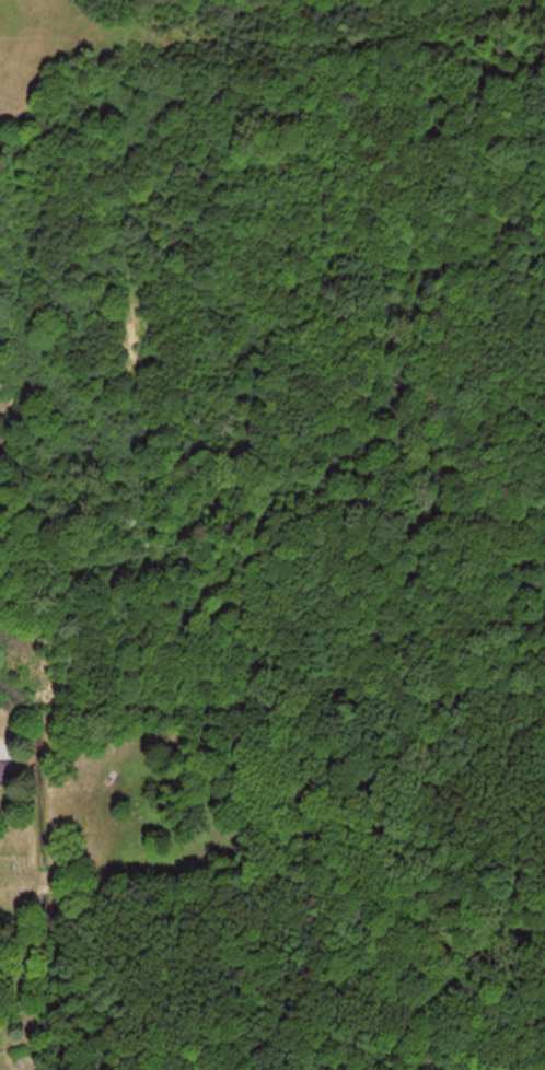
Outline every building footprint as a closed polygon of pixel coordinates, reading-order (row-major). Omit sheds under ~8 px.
[(10,785),(10,760),(0,760),(0,785),(10,785)]
